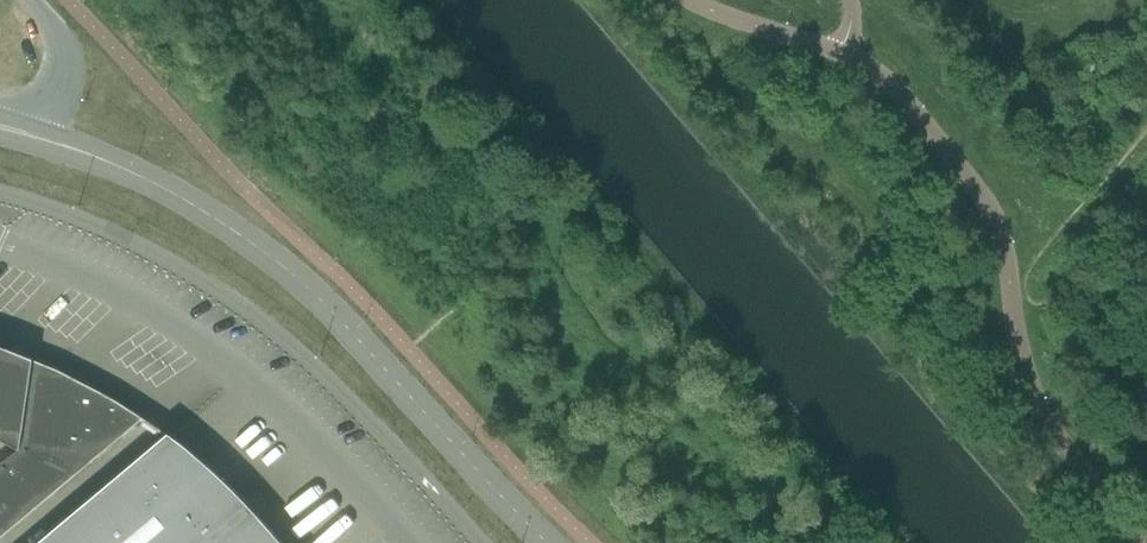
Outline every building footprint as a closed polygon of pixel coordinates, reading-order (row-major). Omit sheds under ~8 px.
[(143,418),(117,402),(102,394),(57,370),(9,351),(0,348),(0,438),(19,449),(0,464),(0,538),(143,418)] [(256,515),(241,499),(224,482),(206,464),(188,449),(170,435),(168,436),(41,542),(281,542),(256,515)]
